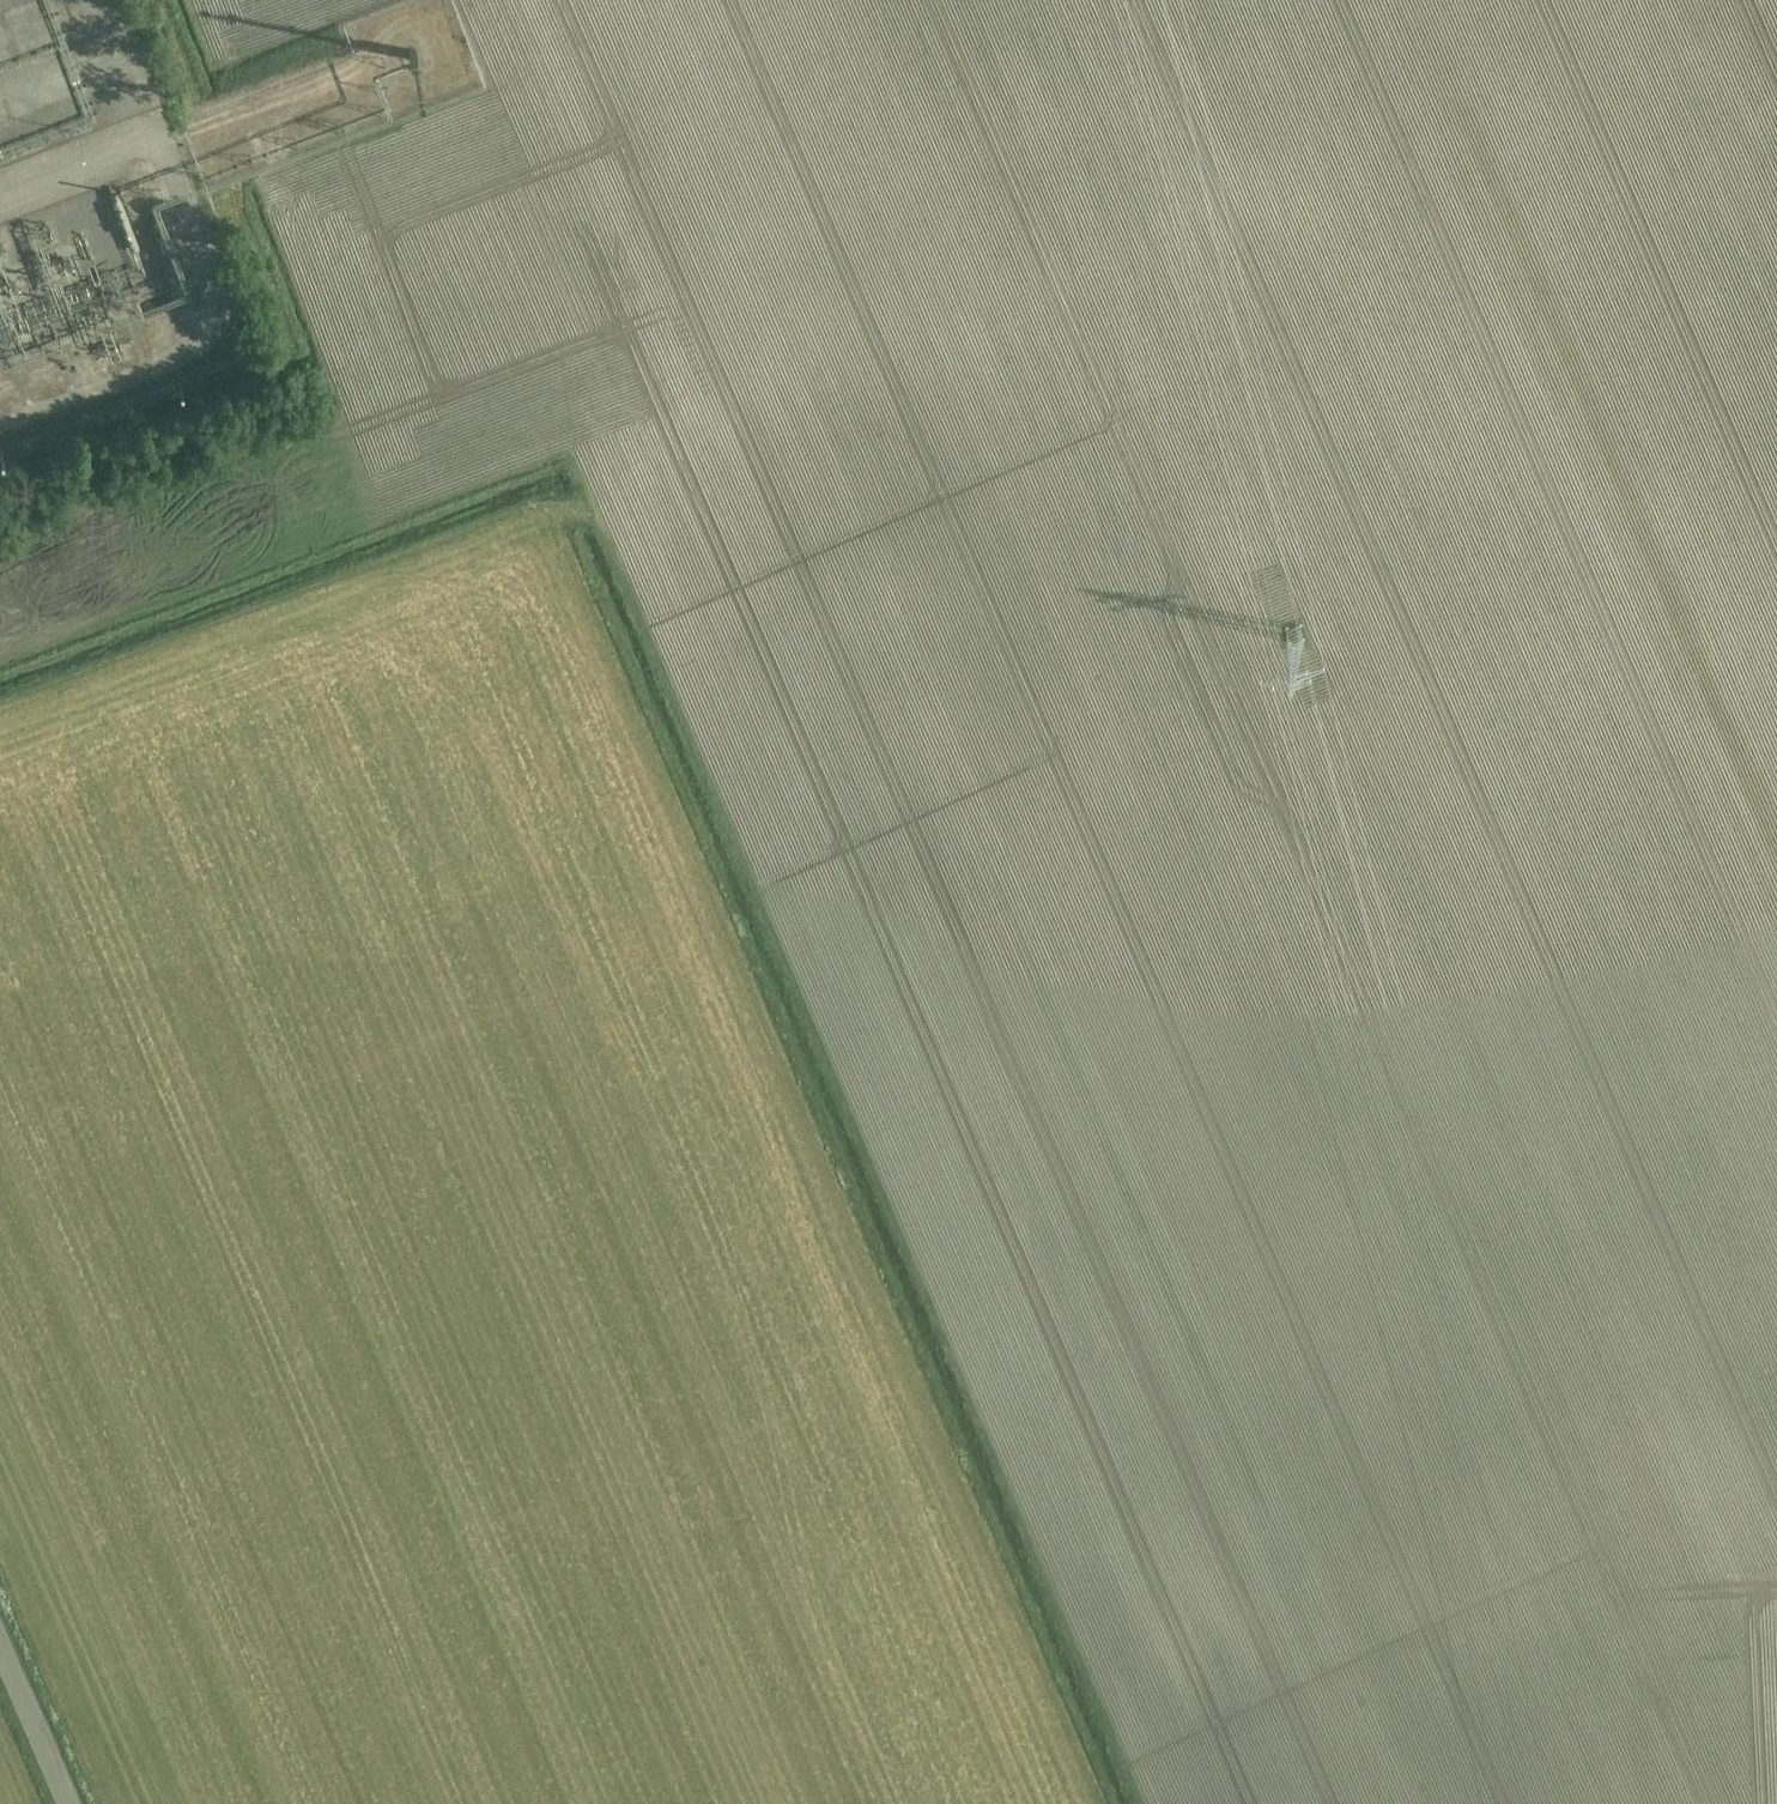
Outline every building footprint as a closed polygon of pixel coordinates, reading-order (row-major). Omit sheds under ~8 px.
[(57,46),(43,3),(18,12),(15,1),(18,0),(0,0),(0,65),(57,46)] [(108,271),(142,258),(123,209),(89,222),(108,271)]
